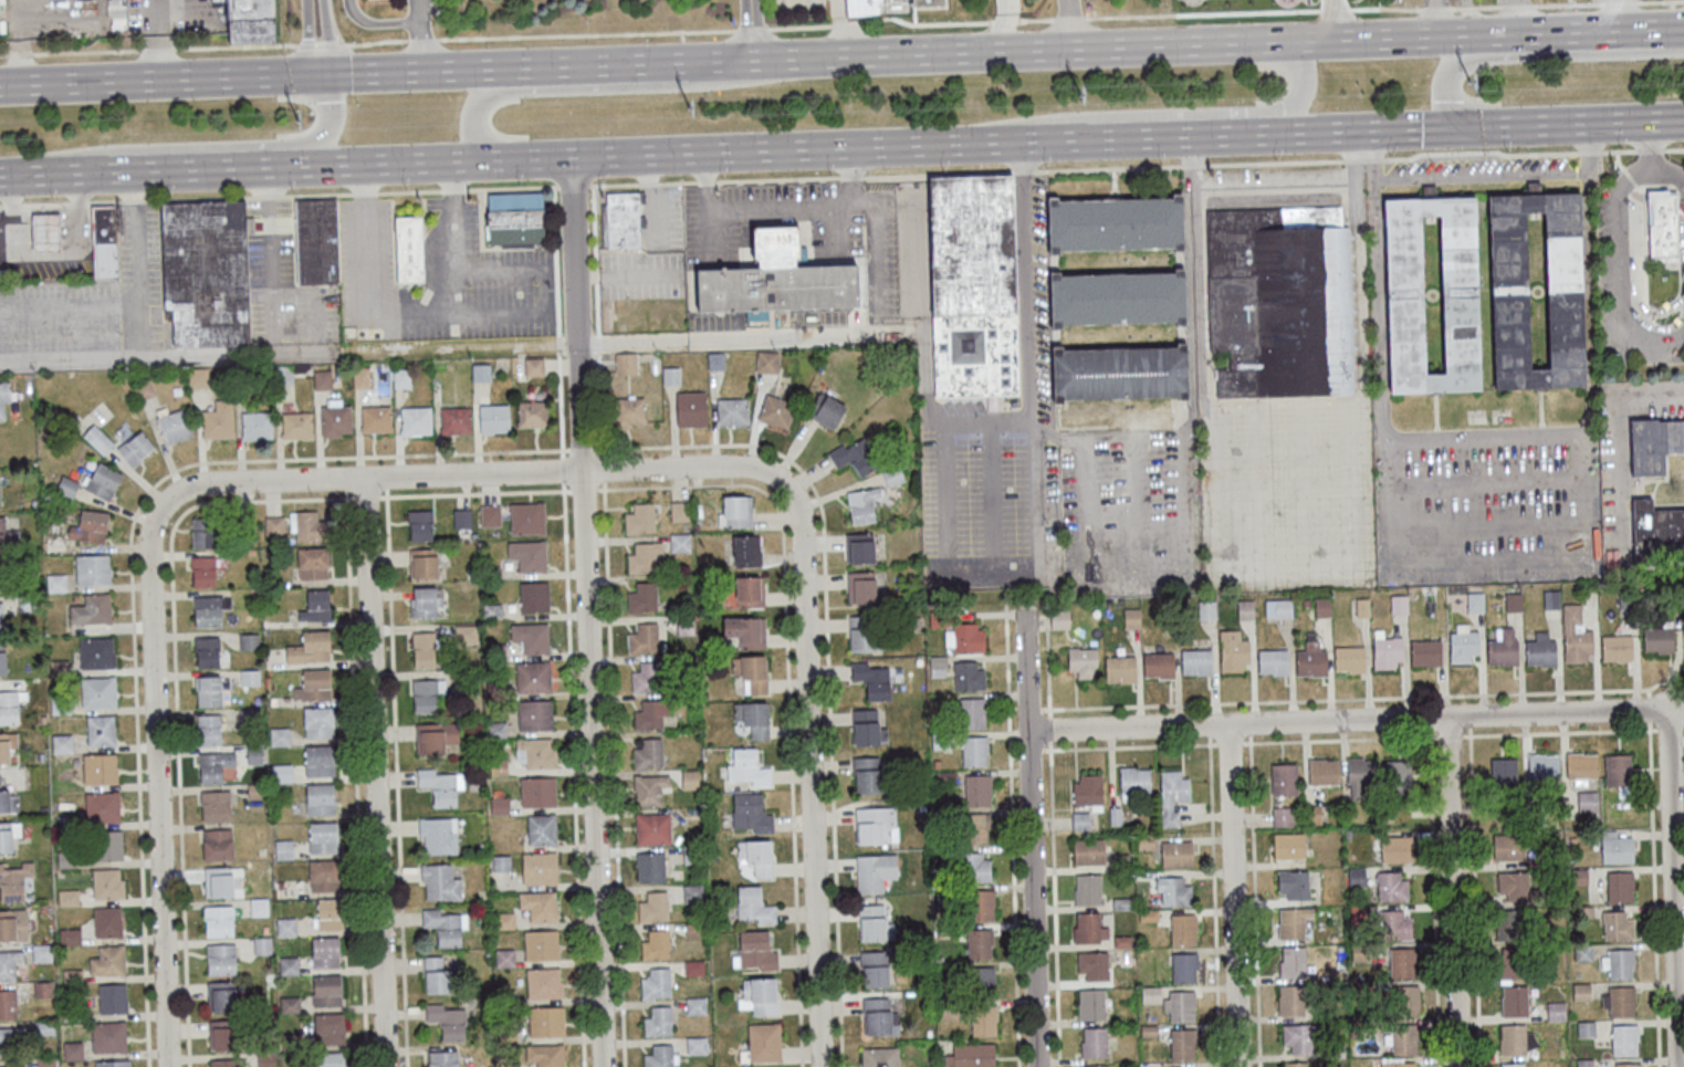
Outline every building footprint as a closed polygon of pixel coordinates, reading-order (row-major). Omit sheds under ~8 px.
[(227,44),(226,0),(271,0),(272,33),(272,43),(227,44)] [(880,16),(880,0),(846,0),(846,17),(880,16)] [(1015,394),(932,396),(927,178),(1010,177),(1015,394)] [(1436,186),(1424,186),(1424,194),(1436,195),(1436,186)] [(1676,261),(1649,262),(1646,203),(1644,203),(1643,191),(1665,191),(1665,196),(1674,196),(1676,261)] [(485,195),(540,192),(542,243),(488,244),(485,195)] [(606,248),(604,195),(636,192),(638,247),(606,248)] [(1487,197),(1576,195),(1581,386),(1493,388),(1487,197)] [(1388,394),(1382,200),(1472,198),(1476,391),(1388,394)] [(296,284),(293,200),(333,199),(336,282),(296,284)] [(1179,249),(1047,251),(1046,202),(1179,199),(1179,249)] [(248,345),(171,347),(170,321),(163,321),(159,205),(242,201),(248,345)] [(93,278),(90,208),(112,207),(115,276),(93,278)] [(1215,397),(1214,369),(1226,368),(1225,352),(1209,352),(1204,211),(1338,207),(1339,228),(1346,228),(1350,393),(1215,397)] [(31,252),(30,216),(57,215),(59,251),(31,252)] [(396,283),(393,219),(418,218),(421,282),(396,283)] [(853,265),(855,307),(694,313),(693,272),(754,270),(754,261),(750,261),(749,230),(794,228),(795,260),(791,260),(792,268),(853,265)] [(1048,279),(1181,274),(1182,321),(1049,325),(1048,279)] [(1049,352),(1182,347),(1184,397),(1052,400),(1049,352)] [(774,374),(755,372),(756,352),(776,353),(774,374)] [(707,353),(721,353),(722,370),(707,370),(707,353)] [(635,374),(614,375),(613,355),(635,354),(635,374)] [(542,375),(523,376),(523,359),(541,358),(542,375)] [(487,365),(488,381),(470,381),(470,365),(487,365)] [(289,366),(290,384),(273,385),(272,366),(289,366)] [(236,386),(234,368),(250,367),(250,385),(236,386)] [(205,368),(206,387),(188,388),(186,369),(205,368)] [(366,388),(351,388),(349,369),(366,368),(366,388)] [(407,388),(391,388),(391,369),(406,368),(407,388)] [(677,384),(661,385),(660,368),(677,368),(677,384)] [(327,370),(328,389),(312,389),(312,372),(327,370)] [(147,378),(154,395),(138,400),(132,385),(147,378)] [(5,402),(11,402),(10,382),(0,382),(0,420),(6,419),(5,402)] [(703,427),(676,428),(674,394),(702,393),(703,427)] [(828,430),(805,415),(818,393),(843,408),(828,430)] [(784,429),(755,419),(763,394),(792,404),(784,429)] [(640,398),(641,423),(628,423),(628,427),(615,427),(614,399),(640,398)] [(229,438),(201,439),(200,411),(213,411),(212,400),(228,399),(229,438)] [(715,399),(743,399),(744,419),(745,419),(745,425),(715,426),(715,399)] [(544,427),(516,428),(515,402),(543,401),(544,427)] [(477,406),(505,405),(506,432),(490,432),(490,435),(478,435),(477,406)] [(318,407),(348,406),(349,432),(337,432),(337,437),(320,438),(318,407)] [(387,407),(388,432),(359,433),(359,408),(387,407)] [(429,433),(399,435),(398,409),(428,408),(429,433)] [(439,409),(467,408),(468,432),(440,433),(439,409)] [(154,419),(180,409),(190,436),(164,446),(154,419)] [(239,412),(268,411),(269,439),(240,440),(239,412)] [(280,414),(307,412),(308,439),(281,439),(280,414)] [(1654,422),(1683,421),(1683,454),(1661,454),(1661,475),(1631,477),(1629,421),(1654,420),(1654,422)] [(102,456),(80,436),(91,425),(112,443),(102,456)] [(129,468),(115,448),(125,440),(125,442),(139,432),(151,449),(138,459),(139,461),(129,468)] [(857,479),(847,461),(835,468),(826,453),(840,444),(844,449),(861,439),(878,467),(857,479)] [(81,488),(87,478),(88,479),(97,463),(119,475),(105,501),(81,488)] [(887,487),(882,472),(897,467),(902,481),(887,487)] [(61,475),(76,482),(70,498),(54,491),(61,475)] [(846,492),(879,487),(881,496),(871,499),(875,520),(853,523),(850,509),(849,509),(846,492)] [(751,526),(724,527),(724,525),(718,525),(718,514),(724,513),(723,495),(750,495),(751,526)] [(1649,512),(1683,511),(1683,552),(1650,553),(1651,564),(1632,565),(1629,500),(1649,499),(1649,512)] [(688,520),(671,520),(670,501),(688,501),(688,520)] [(511,533),(510,503),(536,502),(543,502),(544,533),(538,533),(538,532),(511,533)] [(652,502),(653,531),(637,531),(637,533),(626,533),(625,513),(635,513),(634,503),(652,502)] [(499,504),(500,525),(481,525),(480,504),(499,504)] [(470,526),(453,527),(452,510),(470,509),(470,526)] [(431,538),(410,540),(410,523),(408,523),(408,511),(430,510),(431,538)] [(66,538),(67,525),(77,526),(80,511),(105,514),(101,543),(66,538)] [(296,541),(295,531),(290,531),(289,512),(316,511),(316,520),(324,520),(325,538),(296,541)] [(284,535),(265,535),(265,516),(283,515),(284,535)] [(17,550),(0,550),(0,516),(2,516),(3,531),(15,531),(17,550)] [(192,546),(191,517),(215,517),(216,546),(192,546)] [(236,538),(234,521),(254,520),(254,538),(236,538)] [(847,563),(846,533),(872,532),(874,562),(847,563)] [(670,551),(670,534),(689,533),(690,551),(670,551)] [(760,565),(735,566),(734,535),(759,535),(760,565)] [(508,542),(540,541),(544,540),(545,571),(541,571),(541,569),(519,571),(519,557),(508,558),(508,542)] [(628,572),(628,554),(635,554),(635,543),(662,542),(662,552),(653,552),(655,572),(628,572)] [(299,579),(297,548),(325,546),(326,578),(299,579)] [(409,548),(435,547),(436,555),(437,577),(414,578),(414,576),(410,576),(409,548)] [(74,556),(105,555),(107,584),(75,585),(74,556)] [(213,556),(213,586),(193,586),(192,568),(190,568),(190,557),(213,556)] [(482,578),(482,566),(500,566),(500,578),(482,578)] [(847,603),(846,573),(874,572),(875,602),(847,603)] [(63,593),(45,593),(45,575),(63,574),(63,593)] [(763,606),(738,607),(736,578),(763,577),(763,606)] [(547,582),(548,610),(520,611),(519,582),(547,582)] [(657,609),(639,610),(639,613),(628,613),(627,593),(637,592),(636,583),(656,582),(657,609)] [(414,587),(435,586),(436,588),(441,588),(441,606),(436,606),(436,616),(410,617),(410,598),(414,598),(414,587)] [(297,619),(297,610),(306,609),(305,590),(327,589),(328,608),(330,607),(331,618),(297,619)] [(1556,590),(1557,608),(1542,608),(1541,590),(1556,590)] [(1634,607),(1618,608),(1617,592),(1633,592),(1634,607)] [(1481,593),(1482,611),(1466,611),(1465,594),(1481,593)] [(1519,593),(1519,609),(1505,610),(1505,594),(1519,593)] [(15,595),(34,595),(35,610),(17,611),(15,595)] [(69,624),(69,607),(83,606),(83,595),(106,595),(107,624),(69,624)] [(1404,595),(1405,613),(1390,614),(1389,596),(1404,595)] [(193,597),(221,596),(221,598),(229,598),(230,608),(221,608),(221,626),(193,626),(193,597)] [(1328,598),(1329,617),(1314,617),(1312,598),(1328,598)] [(1366,598),(1367,617),(1354,617),(1354,598),(1366,598)] [(1289,599),(1290,617),(1273,618),(1273,616),(1264,617),(1264,600),(1289,599)] [(1251,600),(1252,619),(1236,619),(1236,600),(1251,600)] [(1213,602),(1213,618),(1196,619),(1195,602),(1213,602)] [(483,617),(482,605),(500,604),(501,617),(483,617)] [(1590,655),(1583,656),(1583,660),(1582,660),(1582,662),(1562,662),(1561,606),(1578,605),(1579,624),(1571,624),(1571,631),(1590,631),(1590,655)] [(1138,628),(1122,628),(1121,609),(1137,609),(1138,628)] [(930,610),(948,610),(948,626),(930,626),(930,610)] [(1067,629),(1048,629),(1048,611),(1066,610),(1067,629)] [(850,650),(849,616),(872,616),(872,626),(876,626),(876,635),(883,634),(883,649),(850,650)] [(739,648),(739,635),(723,635),(723,618),(759,617),(764,617),(765,648),(739,648)] [(678,635),(677,619),(692,618),(692,635),(678,635)] [(1671,652),(1655,652),(1655,650),(1642,650),(1642,629),(1660,628),(1660,621),(1670,621),(1671,652)] [(510,625),(546,623),(547,644),(548,644),(548,653),(543,653),(543,652),(522,653),(521,639),(511,640),(510,625)] [(954,624),(976,623),(976,629),(980,629),(980,630),(983,630),(983,650),(954,651),(954,624)] [(629,653),(628,632),(638,632),(637,624),(656,624),(657,650),(641,651),(641,653),(629,653)] [(456,626),(474,625),(475,644),(456,644),(456,626)] [(1447,634),(1454,634),(1454,625),(1465,625),(1465,632),(1476,631),(1476,655),(1467,655),(1467,662),(1448,662),(1447,634)] [(1485,640),(1494,640),(1494,629),(1512,628),(1512,640),(1515,640),(1516,663),(1486,665),(1485,640)] [(327,629),(328,659),(304,660),(304,661),(286,662),(285,646),(303,645),(302,630),(327,629)] [(1218,672),(1218,661),(1220,661),(1218,642),(1217,642),(1217,631),(1237,630),(1237,641),(1246,640),(1247,663),(1241,663),(1241,669),(1240,669),(1240,671),(1218,672)] [(1371,670),(1370,640),(1373,640),(1372,630),(1380,630),(1381,640),(1390,639),(1390,638),(1399,638),(1400,660),(1393,660),(1394,666),(1393,666),(1393,669),(1371,670)] [(1523,641),(1534,641),(1533,632),(1546,631),(1546,641),(1552,641),(1554,666),(1538,666),(1538,663),(1524,665),(1523,641)] [(414,667),(412,632),(432,632),(432,638),(438,638),(438,649),(433,649),(433,667),(414,667)] [(238,635),(257,634),(257,649),(239,650),(238,635)] [(1629,636),(1630,661),(1628,661),(1614,662),(1614,661),(1600,661),(1600,637),(1629,636)] [(80,668),(79,638),(111,637),(112,651),(114,651),(115,667),(80,668)] [(197,667),(197,649),(195,649),(195,638),(217,637),(218,666),(197,667)] [(1294,676),(1294,652),(1304,651),(1303,642),(1316,641),(1316,651),(1325,651),(1325,677),(1309,677),(1309,676),(1294,676)] [(1439,665),(1410,666),(1409,642),(1439,641),(1439,665)] [(1094,649),(1095,678),(1075,679),(1075,671),(1067,671),(1067,649),(1075,648),(1076,650),(1094,649)] [(1332,648),(1362,648),(1363,673),(1347,673),(1347,670),(1333,671),(1332,648)] [(1210,650),(1210,674),(1194,676),(1194,673),(1180,674),(1180,651),(1210,650)] [(1256,650),(1285,650),(1286,676),(1270,677),(1270,672),(1257,673),(1256,650)] [(690,653),(690,669),(677,669),(677,655),(690,653)] [(1171,653),(1171,678),(1155,679),(1155,677),(1142,677),(1141,655),(1171,653)] [(945,655),(945,667),(943,667),(944,676),(930,676),(929,656),(945,655)] [(766,692),(744,693),(743,678),(741,678),(741,674),(732,674),(731,659),(741,659),(741,657),(765,656),(766,692)] [(1102,658),(1132,657),(1133,682),(1118,683),(1118,682),(1104,682),(1102,658)] [(67,676),(49,677),(49,661),(66,660),(67,676)] [(632,691),(631,672),(641,671),(640,661),(659,660),(660,688),(644,689),(644,691),(632,691)] [(515,662),(548,661),(550,690),(516,691),(515,662)] [(954,661),(975,661),(975,669),(983,669),(984,689),(955,690),(954,661)] [(867,700),(866,683),(864,683),(864,680),(850,680),(850,662),(867,662),(867,667),(888,667),(889,699),(867,700)] [(330,699),(302,700),(302,697),(292,698),(291,688),(303,688),(302,670),(327,669),(330,699)] [(239,670),(259,670),(259,684),(240,684),(239,670)] [(115,705),(83,707),(81,678),(114,676),(115,705)] [(220,677),(220,704),(199,705),(199,689),(195,689),(195,678),(220,677)] [(414,712),(412,681),(443,680),(443,693),(436,693),(437,711),(414,712)] [(504,699),(487,699),(487,682),(504,682),(504,699)] [(17,723),(0,724),(0,691),(15,690),(15,692),(24,691),(24,700),(15,700),(17,723)] [(51,714),(50,695),(69,694),(70,713),(51,714)] [(961,728),(960,698),(985,698),(985,713),(984,713),(985,728),(961,728)] [(550,700),(551,713),(552,729),(519,730),(517,701),(550,700)] [(635,729),(634,711),(642,711),(641,701),(667,700),(668,715),(661,715),(661,728),(635,729)] [(767,739),(751,740),(750,723),(743,724),(743,719),(734,720),(733,704),(742,703),(742,702),(766,701),(767,739)] [(304,738),(303,708),(331,707),(333,736),(304,738)] [(258,708),(259,729),(241,730),(240,709),(258,708)] [(853,744),(851,710),(876,709),(876,721),(878,721),(878,729),(886,729),(886,743),(853,744)] [(86,716),(113,715),(114,744),(87,745),(86,716)] [(219,744),(199,744),(199,724),(198,724),(198,715),(219,715),(219,724),(218,724),(219,744)] [(415,724),(457,722),(458,740),(443,741),(443,752),(416,753),(415,724)] [(488,739),(487,722),(505,722),(505,738),(488,739)] [(271,745),(270,729),(287,728),(289,745),(271,745)] [(9,761),(0,761),(0,732),(15,732),(17,746),(8,747),(9,761)] [(931,733),(948,732),(948,749),(932,750),(931,733)] [(71,752),(52,753),(51,735),(70,734),(71,752)] [(962,766),(961,736),(986,736),(987,751),(985,751),(985,765),(962,766)] [(515,739),(551,738),(551,750),(555,749),(555,766),(525,767),(525,762),(516,762),(515,739)] [(662,765),(645,766),(645,768),(635,768),(634,747),(641,747),(641,738),(661,738),(662,765)] [(334,775),(305,776),(304,746),(332,745),(334,775)] [(245,746),(260,746),(261,764),(245,764),(245,746)] [(770,785),(752,785),(752,780),(728,781),(728,764),(733,764),(732,749),(755,747),(756,764),(757,763),(757,767),(770,767),(770,785)] [(1596,753),(1597,777),(1586,777),(1586,784),(1573,784),(1573,777),(1567,777),(1566,753),(1580,752),(1581,754),(1596,753)] [(115,782),(83,784),(82,755),(114,753),(115,782)] [(200,783),(200,765),(199,765),(199,754),(234,753),(234,765),(220,765),(220,782),(200,783)] [(1557,754),(1558,778),(1529,780),(1528,754),(1544,753),(1544,754),(1557,754)] [(1630,796),(1618,796),(1618,785),(1605,785),(1604,755),(1629,754),(1630,785),(1629,785),(1630,796)] [(1347,783),(1346,757),(1361,756),(1361,760),(1374,759),(1376,782),(1361,782),(1362,797),(1350,797),(1350,783),(1347,783)] [(888,791),(855,792),(854,773),(853,773),(853,759),(877,757),(878,768),(879,768),(879,772),(887,772),(888,791)] [(1492,789),(1491,759),(1515,757),(1515,788),(1492,789)] [(505,759),(506,774),(490,775),(489,760),(505,759)] [(1308,784),(1308,760),(1324,759),(1324,760),(1337,759),(1338,783),(1308,784)] [(1384,761),(1409,760),(1410,792),(1385,792),(1384,761)] [(1296,794),(1272,795),(1270,764),(1296,763),(1296,794)] [(291,764),(291,782),(272,782),(271,765),(291,764)] [(1120,792),(1119,766),(1134,765),(1134,768),(1149,768),(1149,791),(1120,792)] [(417,770),(433,768),(433,774),(462,773),(462,788),(454,788),(456,805),(433,806),(433,789),(430,789),(430,786),(417,786),(417,770)] [(681,770),(698,770),(698,788),(682,789),(681,770)] [(1159,770),(1179,770),(1180,777),(1188,777),(1189,799),(1179,799),(1171,799),(1172,812),(1178,812),(1178,826),(1161,826),(1159,770)] [(935,772),(953,771),(953,784),(935,784),(935,772)] [(964,775),(990,774),(991,789),(990,791),(990,803),(965,804),(964,775)] [(1099,774),(1100,809),(1090,810),(1090,804),(1074,804),(1073,783),(1079,782),(1079,777),(1080,777),(1080,774),(1099,774)] [(636,805),(635,776),(669,775),(669,785),(659,785),(660,804),(636,805)] [(521,806),(520,777),(554,776),(555,805),(521,806)] [(262,783),(262,798),(248,798),(248,784),(262,783)] [(306,815),(305,784),(333,783),(334,814),(306,815)] [(17,812),(0,812),(0,791),(9,791),(9,796),(17,796),(17,812)] [(118,820),(86,823),(85,793),(117,792),(118,820)] [(228,792),(228,820),(202,820),(202,803),(201,803),(200,793),(228,792)] [(1577,792),(1596,792),(1597,810),(1578,810),(1577,792)] [(753,833),(753,828),(733,828),(732,810),(734,810),(733,794),(761,793),(761,809),(764,809),(764,815),(772,814),(773,831),(753,833)] [(490,798),(508,797),(509,813),(491,814),(490,798)] [(1320,823),(1305,824),(1304,805),(1319,804),(1320,823)] [(1119,823),(1109,824),(1109,807),(1119,806),(1119,823)] [(856,843),(855,809),(893,807),(893,826),(897,826),(897,841),(856,843)] [(1290,807),(1291,825),(1273,825),(1273,807),(1290,807)] [(1088,812),(1088,829),(1073,829),(1071,813),(1088,812)] [(637,844),(636,815),(669,813),(670,843),(637,844)] [(963,814),(989,813),(990,828),(985,828),(986,843),(964,844),(963,814)] [(527,816),(550,815),(550,814),(555,814),(556,845),(551,845),(551,844),(529,845),(527,816)] [(456,818),(457,852),(425,854),(423,834),(419,835),(419,819),(456,818)] [(11,851),(0,852),(0,823),(19,822),(19,835),(10,835),(11,851)] [(337,851),(310,852),(308,823),(336,822),(337,851)] [(202,829),(230,829),(231,859),(203,860),(202,829)] [(94,859),(93,831),(121,830),(122,858),(94,859)] [(1602,864),(1601,838),(1603,838),(1603,830),(1614,830),(1614,838),(1631,837),(1632,862),(1602,864)] [(1273,834),(1303,833),(1304,857),(1274,858),(1273,834)] [(1137,849),(1137,834),(1152,834),(1152,849),(1137,849)] [(1493,835),(1524,834),(1524,858),(1494,859),(1493,835)] [(1381,862),(1380,837),(1411,836),(1411,861),(1381,862)] [(1073,839),(1102,838),(1104,864),(1074,864),(1073,839)] [(292,858),(275,859),(274,841),(292,840),(292,858)] [(772,876),(754,877),(754,861),(740,861),(740,858),(738,858),(738,841),(771,840),(772,876)] [(1160,841),(1191,840),(1192,865),(1161,866),(1160,841)] [(73,866),(56,867),(56,851),(73,850),(73,866)] [(555,851),(556,883),(548,883),(548,882),(523,883),(522,852),(547,852),(547,851),(555,851)] [(981,851),(982,859),(986,858),(986,860),(990,860),(990,879),(960,880),(959,852),(981,851)] [(638,881),(637,854),(663,852),(665,881),(638,881)] [(857,892),(856,856),(896,855),(896,878),(882,878),(882,892),(857,892)] [(1110,855),(1127,855),(1128,870),(1111,871),(1110,855)] [(492,856),(509,856),(510,870),(492,870),(492,856)] [(311,891),(311,860),(337,860),(337,890),(311,891)] [(1,900),(0,882),(0,863),(1,862),(1,868),(21,867),(20,861),(32,861),(33,876),(22,876),(23,899),(1,900)] [(420,866),(451,865),(451,879),(460,878),(460,898),(426,899),(426,880),(421,880),(420,866)] [(203,868),(230,867),(230,896),(205,897),(203,868)] [(124,897),(94,898),(92,869),(118,868),(118,879),(123,879),(124,897)] [(1348,887),(1348,868),(1363,868),(1364,886),(1348,887)] [(1587,883),(1571,885),(1570,869),(1587,869),(1587,883)] [(1307,870),(1308,898),(1286,899),(1285,892),(1280,892),(1280,891),(1277,891),(1277,871),(1307,870)] [(1546,885),(1546,870),(1558,870),(1558,885),(1546,885)] [(1377,901),(1377,872),(1399,871),(1399,880),(1405,879),(1406,900),(1377,901)] [(1497,872),(1527,871),(1528,889),(1537,889),(1538,899),(1506,900),(1506,891),(1497,892),(1497,872)] [(1632,901),(1608,901),(1607,872),(1631,871),(1632,890),(1631,890),(1632,901)] [(1099,874),(1100,903),(1076,904),(1076,875),(1099,874)] [(1182,877),(1182,885),(1190,885),(1191,904),(1161,904),(1161,891),(1157,891),(1155,877),(1182,877)] [(684,902),(683,886),(701,885),(702,902),(684,902)] [(757,923),(756,917),(739,918),(738,886),(760,885),(760,902),(762,902),(762,906),(775,906),(775,922),(757,923)] [(57,906),(57,890),(77,889),(79,904),(57,906)] [(969,919),(967,890),(993,889),(993,906),(992,906),(992,919),(969,919)] [(520,917),(519,892),(554,891),(555,903),(556,920),(529,921),(529,917),(520,917)] [(639,922),(638,901),(647,901),(647,892),(667,891),(667,918),(650,919),(650,922),(639,922)] [(250,898),(266,898),(266,916),(250,916),(250,898)] [(1111,898),(1128,898),(1129,909),(1112,909),(1111,898)] [(317,899),(338,899),(339,917),(342,917),(342,928),(317,929),(317,919),(318,919),(317,899)] [(860,939),(859,906),(882,904),(883,916),(886,916),(886,922),(893,922),(893,939),(860,939)] [(93,907),(119,906),(121,937),(94,938),(93,907)] [(206,937),(206,919),(203,920),(203,907),(231,906),(232,935),(206,937)] [(1349,906),(1364,906),(1366,922),(1349,923),(1349,906)] [(1311,908),(1311,917),(1303,917),(1303,938),(1279,939),(1278,909),(1311,908)] [(14,939),(0,939),(0,910),(24,909),(27,939),(14,940),(14,939)] [(421,927),(421,910),(438,909),(438,914),(466,913),(467,928),(459,928),(460,945),(438,946),(438,929),(436,929),(436,925),(421,927)] [(1521,940),(1497,940),(1497,910),(1521,909),(1521,940)] [(1138,910),(1157,910),(1157,921),(1139,921),(1138,910)] [(1402,910),(1402,917),(1406,917),(1406,918),(1410,918),(1410,938),(1380,939),(1380,910),(1402,910)] [(1603,940),(1603,921),(1602,921),(1601,911),(1623,911),(1623,919),(1632,919),(1633,939),(1603,940)] [(495,913),(513,912),(514,928),(495,929),(495,913)] [(1098,942),(1073,942),(1073,928),(1077,928),(1076,912),(1097,912),(1097,928),(1107,928),(1107,938),(1098,939),(1098,942)] [(1170,914),(1194,913),(1195,930),(1194,930),(1194,944),(1171,944),(1170,914)] [(280,935),(279,919),(294,918),(295,935),(280,935)] [(938,937),(938,923),(955,922),(956,935),(938,937)] [(701,923),(702,935),(686,937),(684,924),(701,923)] [(80,943),(60,944),(60,929),(79,928),(80,943)] [(556,929),(557,959),(525,960),(524,930),(556,929)] [(967,930),(992,929),(992,944),(991,944),(991,959),(967,960),(967,930)] [(668,958),(641,959),(641,942),(649,942),(649,931),(667,930),(668,958)] [(1559,930),(1559,943),(1541,944),(1541,930),(1559,930)] [(740,965),(739,950),(740,950),(740,932),(767,931),(767,948),(771,948),(771,952),(776,951),(776,969),(760,970),(760,964),(740,965)] [(1130,945),(1113,946),(1113,937),(1130,935),(1130,945)] [(270,937),(270,954),(253,954),(253,938),(270,937)] [(338,966),(312,967),(312,938),(337,937),(338,966)] [(90,974),(88,958),(98,958),(98,946),(118,945),(118,943),(123,943),(124,973),(90,974)] [(32,944),(51,944),(51,961),(33,961),(32,944)] [(234,944),(234,973),(208,974),(208,956),(207,956),(206,944),(234,944)] [(1573,961),(1573,945),(1590,944),(1590,961),(1573,961)] [(1282,948),(1304,946),(1305,976),(1279,976),(1279,962),(1282,962),(1282,948)] [(1389,949),(1413,948),(1414,963),(1411,963),(1412,976),(1389,977),(1389,949)] [(1502,949),(1523,948),(1524,977),(1502,977),(1502,949)] [(513,949),(514,966),(495,966),(495,950),(513,949)] [(1608,950),(1632,950),(1632,964),(1630,964),(1631,979),(1608,979),(1608,950)] [(14,980),(0,980),(0,952),(23,951),(23,960),(13,960),(14,980)] [(887,985),(865,986),(864,966),(860,966),(859,952),(886,951),(887,985)] [(1077,952),(1106,951),(1106,971),(1107,970),(1107,979),(1085,980),(1085,971),(1077,972),(1077,952)] [(1171,954),(1197,953),(1197,967),(1194,969),(1194,982),(1172,982),(1171,954)] [(425,991),(423,958),(441,956),(442,970),(450,970),(451,991),(427,992),(427,991),(425,991)] [(297,958),(297,974),(279,975),(279,958),(297,958)] [(684,974),(683,962),(702,961),(703,974),(684,974)] [(973,997),(973,967),(991,966),(992,996),(973,997)] [(526,969),(558,967),(559,982),(562,982),(562,996),(527,997),(526,969)] [(669,996),(652,996),(652,998),(641,998),(641,979),(647,979),(647,975),(649,975),(649,969),(669,967),(669,996)] [(81,969),(81,982),(63,982),(62,970),(81,969)] [(313,1006),(313,995),(314,995),(314,976),(339,975),(341,1005),(313,1006)] [(778,1014),(752,1015),(752,1007),(739,1008),(738,1000),(743,1000),(742,980),(774,979),(775,996),(777,996),(778,1014)] [(52,981),(52,995),(33,996),(33,982),(52,981)] [(233,982),(233,1012),(208,1012),(207,982),(233,982)] [(1372,982),(1373,997),(1354,998),(1354,983),(1372,982)] [(98,984),(124,983),(125,1000),(126,1000),(127,1011),(100,1012),(98,984)] [(1310,984),(1311,995),(1303,995),(1304,1014),(1278,1015),(1277,985),(1310,984)] [(1589,1001),(1572,1001),(1572,984),(1589,984),(1589,1001)] [(1418,985),(1418,1001),(1416,1001),(1416,1015),(1392,1016),(1392,986),(1418,985)] [(1502,986),(1526,985),(1526,1015),(1502,1015),(1500,996),(1502,996),(1502,986)] [(1141,1003),(1140,987),(1159,986),(1159,1002),(1141,1003)] [(1609,1016),(1609,1007),(1601,1007),(1601,994),(1609,994),(1609,986),(1633,986),(1633,1002),(1632,1002),(1633,1016),(1609,1016)] [(1078,988),(1102,988),(1104,1018),(1078,1019),(1077,1004),(1078,1004),(1078,988)] [(15,1017),(0,1018),(0,990),(14,990),(15,1017)] [(514,990),(514,1005),(498,1005),(496,990),(514,990)] [(1169,1022),(1168,992),(1193,991),(1194,1006),(1192,1006),(1193,1021),(1169,1022)] [(281,1014),(281,997),(299,997),(299,1014),(281,1014)] [(704,997),(705,1014),(686,1014),(686,998),(704,997)] [(864,1035),(862,998),(887,997),(888,1011),(890,1011),(890,1013),(897,1013),(898,1033),(864,1035)] [(938,1001),(954,1001),(955,1017),(939,1018),(938,1001)] [(425,1004),(441,1003),(441,1010),(463,1008),(463,1023),(462,1023),(462,1039),(441,1040),(441,1024),(439,1024),(439,1021),(425,1021),(425,1004)] [(1547,1003),(1563,1003),(1563,1019),(1547,1019),(1547,1003)] [(971,1005),(996,1004),(997,1019),(995,1019),(995,1034),(972,1035),(971,1005)] [(670,1005),(671,1035),(645,1035),(644,1017),(651,1017),(650,1006),(670,1005)] [(62,1008),(80,1007),(81,1019),(63,1021),(62,1008)] [(529,1036),(527,1008),(563,1007),(563,1035),(529,1036)] [(343,1044),(315,1044),(314,1014),(343,1014),(343,1044)] [(124,1021),(125,1050),(92,1052),(91,1022),(124,1021)] [(208,1021),(233,1021),(234,1048),(208,1049),(208,1021)] [(1380,1032),(1358,1032),(1357,1022),(1380,1021),(1380,1032)] [(33,1022),(52,1022),(53,1034),(34,1035),(33,1022)] [(1592,1037),(1577,1037),(1577,1022),(1592,1022),(1592,1037)] [(740,1061),(739,1050),(749,1050),(749,1024),(780,1023),(781,1060),(740,1061)] [(1320,1024),(1320,1034),(1310,1035),(1310,1043),(1311,1043),(1311,1053),(1290,1053),(1290,1044),(1282,1045),(1282,1025),(1320,1024)] [(1391,1025),(1415,1024),(1416,1039),(1415,1039),(1415,1054),(1391,1055),(1391,1025)] [(1524,1024),(1524,1032),(1530,1032),(1537,1046),(1525,1050),(1525,1054),(1499,1054),(1499,1039),(1500,1039),(1499,1025),(1524,1024)] [(1139,1026),(1154,1025),(1154,1037),(1140,1037),(1139,1026)] [(1611,1056),(1611,1025),(1636,1025),(1636,1039),(1635,1040),(1635,1055),(1611,1056)] [(15,1055),(0,1056),(0,1027),(14,1027),(14,1028),(23,1027),(23,1037),(14,1037),(15,1055)] [(1082,1028),(1104,1027),(1105,1057),(1080,1057),(1080,1043),(1082,1043),(1082,1028)] [(499,1029),(514,1028),(515,1043),(499,1044),(499,1029)] [(1169,1029),(1194,1028),(1195,1045),(1192,1045),(1192,1059),(1170,1060),(1169,1029)] [(687,1054),(686,1038),(705,1037),(707,1053),(687,1054)] [(63,1043),(82,1043),(82,1058),(63,1059),(63,1043)] [(993,1043),(994,1066),(945,1066),(944,1056),(953,1055),(952,1044),(993,1043)] [(562,1045),(563,1066),(536,1066),(535,1061),(526,1061),(526,1046),(562,1045)] [(671,1045),(672,1066),(644,1066),(644,1055),(652,1054),(652,1046),(671,1045)] [(1328,1046),(1342,1045),(1343,1057),(1329,1057),(1328,1046)] [(897,1047),(897,1066),(862,1066),(861,1048),(897,1047)] [(457,1061),(457,1066),(428,1066),(428,1052),(456,1050),(456,1063),(457,1061)] [(273,1053),(274,1066),(257,1066),(257,1053),(273,1053)] [(343,1053),(343,1066),(316,1066),(315,1053),(343,1053)] [(54,1058),(54,1066),(36,1066),(35,1059),(54,1058)]
